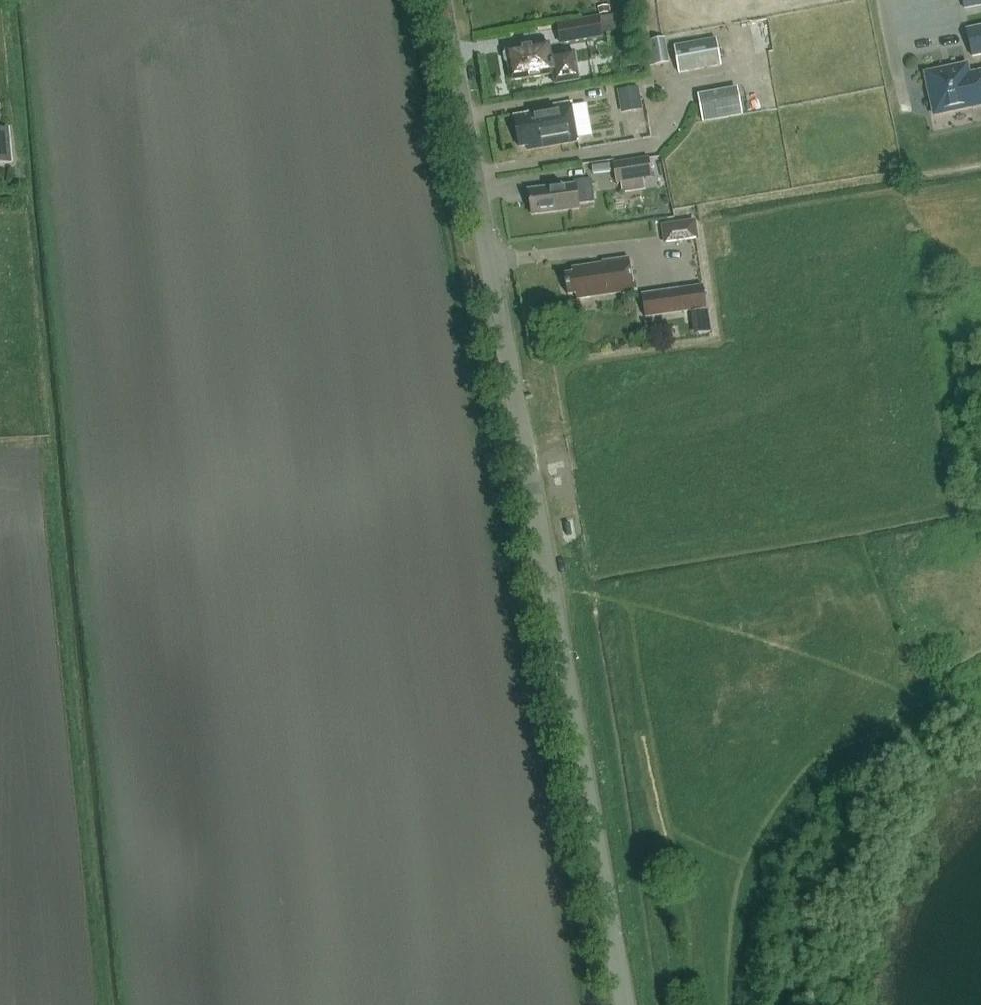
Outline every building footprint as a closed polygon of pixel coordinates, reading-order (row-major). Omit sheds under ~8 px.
[(965,9),(980,5),(980,0),(963,0),(965,9)] [(602,37),(599,18),(558,25),(561,44),(602,37)] [(968,30),(973,56),(980,54),(980,28),(968,30)] [(649,66),(667,63),(663,38),(644,41),(649,66)] [(722,66),(717,39),(675,46),(680,74),(722,66)] [(545,76),(553,75),(555,86),(581,81),(575,53),(565,55),(552,57),(549,44),(506,51),(506,53),(504,53),(506,64),(508,64),(511,82),(545,76)] [(969,75),(967,65),(926,74),(935,115),(976,106),(975,102),(980,100),(980,73),(969,75)] [(622,114),(642,111),(638,87),(618,91),(622,114)] [(738,89),(699,96),(703,122),(742,116),(738,89)] [(529,113),(530,114),(514,117),(520,147),(528,146),(529,150),(579,141),(572,103),(544,108),(545,110),(529,113)] [(11,164),(8,130),(0,131),(0,165),(11,164)] [(649,158),(613,163),(616,182),(616,183),(621,183),(645,179),(652,178),(651,176),(649,158)] [(595,203),(592,180),(575,182),(575,185),(563,186),(562,184),(555,185),(555,187),(528,191),(532,215),(579,209),(579,205),(595,203)] [(699,240),(696,220),(661,225),(664,246),(699,240)] [(635,291),(630,259),(608,262),(609,264),(573,269),(574,275),(566,276),(569,294),(577,293),(578,299),(635,291)] [(641,295),(645,317),(691,310),(703,309),(706,308),(703,286),(641,295)] [(695,335),(712,332),(709,309),(707,309),(691,312),(692,317),(695,335)]
